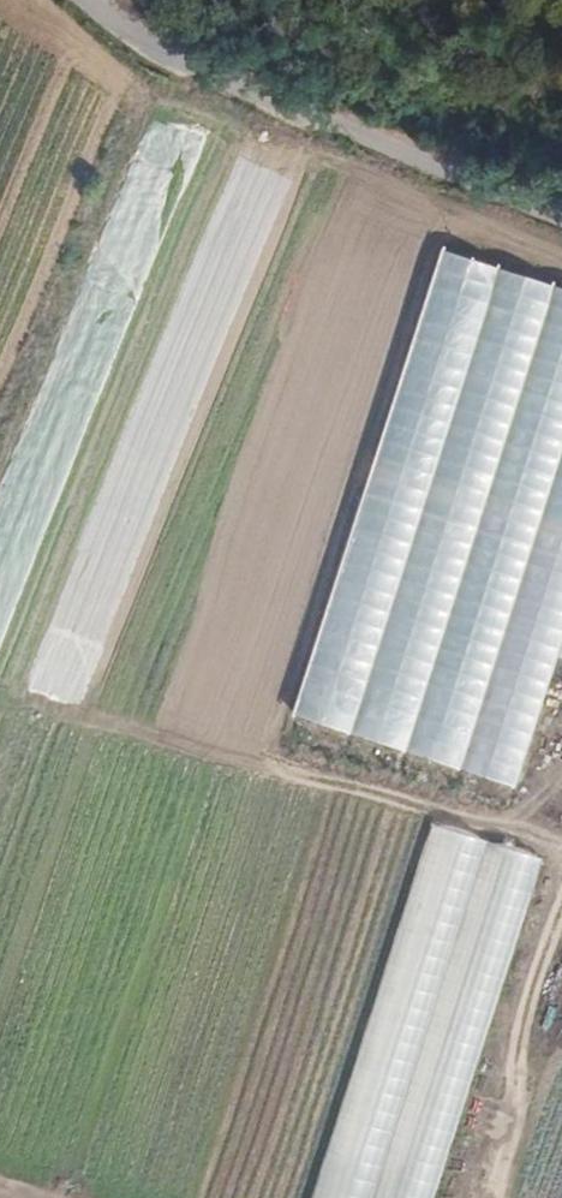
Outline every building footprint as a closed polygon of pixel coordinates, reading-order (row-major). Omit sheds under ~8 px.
[(445,251),(293,722),(518,794),(561,656),(561,288),(445,251)] [(491,841),(436,824),(314,1197),(375,1197),(491,841)] [(545,859),(491,841),(375,1197),(435,1197),(545,859)]
